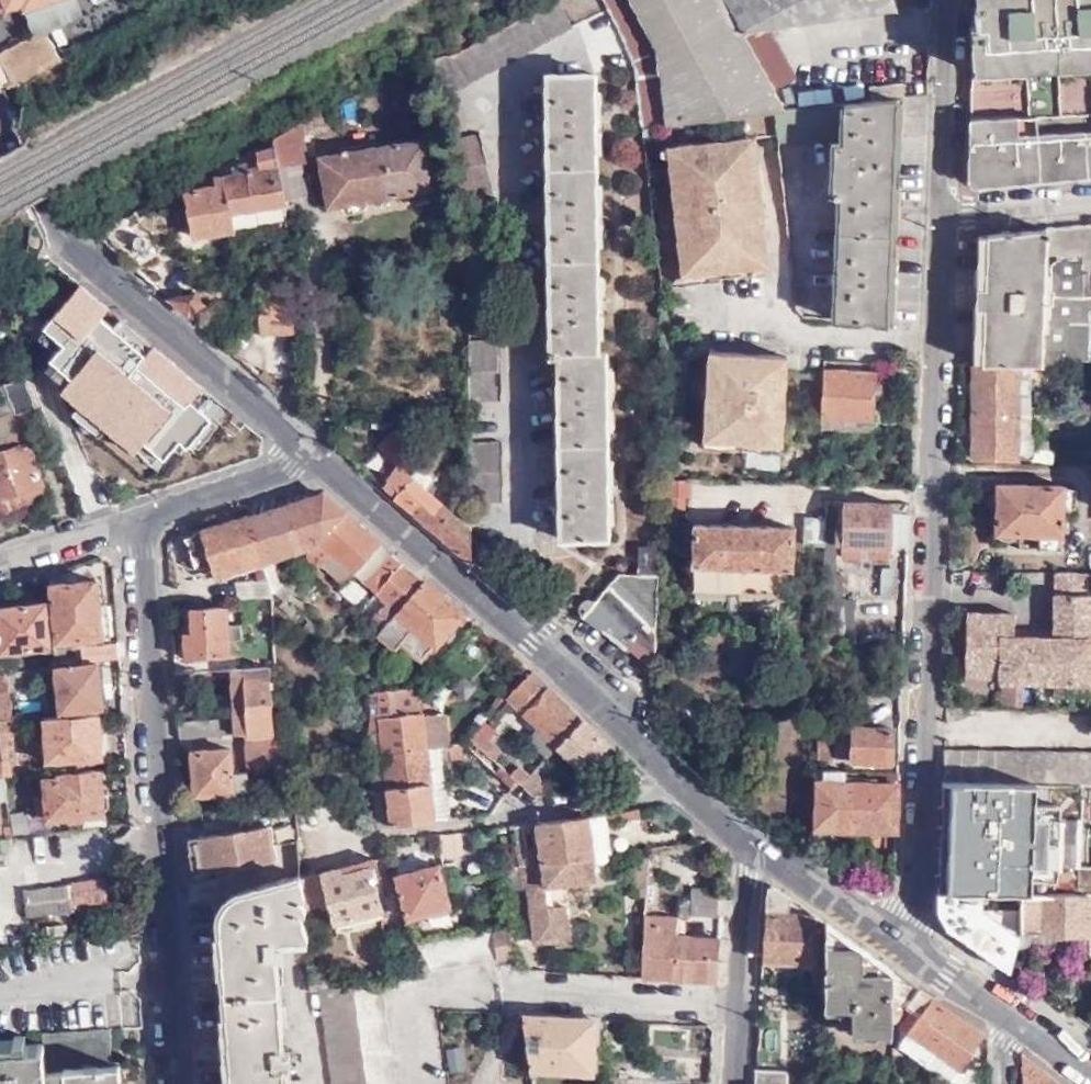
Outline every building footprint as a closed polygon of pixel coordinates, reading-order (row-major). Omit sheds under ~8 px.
[(29,0),(0,0),(0,10),(16,4),(29,0)] [(41,34),(42,34),(80,14),(75,0),(29,0),(16,4),(29,36),(30,40),(41,34)] [(630,66),(638,129),(775,113),(783,112),(772,90),(743,32),(727,0),(602,0),(630,66)] [(929,7),(929,0),(727,0),(743,32),(768,29),(929,7)] [(980,7),(974,6),(966,176),(977,185),(1090,172),(1090,0),(981,0),(980,7)] [(768,29),(743,32),(772,90),(795,76),(768,29)] [(57,62),(42,34),(41,34),(30,40),(29,37),(0,52),(0,93),(19,82),(57,62)] [(591,73),(543,74),(544,122),(545,219),(546,306),(546,351),(554,351),(555,406),(556,491),(556,540),(604,539),(602,350),(594,350),(591,73)] [(901,98),(905,97),(905,86),(870,90),(872,101),(901,98)] [(835,106),(834,133),(833,194),(839,194),(833,319),(890,323),(892,285),(887,284),(893,135),(899,135),(901,98),(872,101),(835,106)] [(834,133),(835,106),(783,112),(775,113),(776,139),(834,133)] [(322,110),(304,121),(305,133),(326,122),(322,110)] [(304,121),(274,137),(285,202),(313,197),(305,133),(304,121)] [(479,135),(447,144),(461,198),(493,191),(479,135)] [(274,137),(269,139),(277,205),(286,204),(285,202),(274,137)] [(753,137),(665,147),(680,277),(768,266),(762,216),(753,137)] [(423,138),(319,159),(323,208),(431,188),(423,138)] [(269,139),(253,148),(255,171),(245,172),(244,168),(238,168),(238,175),(227,176),(232,212),(277,205),(269,139)] [(227,176),(222,177),(227,234),(235,232),(234,227),(232,212),(227,176)] [(227,234),(222,177),(213,177),(214,186),(186,190),(195,239),(227,234)] [(1053,229),(1052,259),(1075,257),(1080,298),(1090,298),(1090,287),(1090,225),(1053,229)] [(981,311),(979,365),(1033,366),(1039,366),(1039,348),(1047,348),(1047,358),(1082,358),(1085,309),(1063,310),(1062,323),(1039,323),(1040,305),(1049,305),(1050,290),(1042,291),(1044,230),(975,239),(972,292),(982,292),(981,311)] [(48,260),(41,264),(3,287),(38,319),(27,331),(37,350),(35,352),(52,367),(73,384),(98,357),(127,325),(48,260)] [(36,408),(78,517),(120,503),(111,473),(106,475),(85,414),(73,416),(66,394),(73,384),(52,367),(35,372),(3,287),(0,289),(0,310),(34,399),(33,402),(36,408)] [(183,293),(169,302),(186,317),(202,302),(195,290),(190,292),(183,293)] [(982,292),(972,292),(971,311),(981,311),(982,292)] [(296,299),(288,300),(292,337),(300,335),(296,299)] [(292,337),(288,300),(263,303),(268,339),(292,337)] [(168,358),(127,325),(98,357),(113,373),(127,359),(208,431),(227,410),(168,358)] [(465,345),(465,402),(499,402),(501,345),(465,345)] [(742,353),(703,351),(699,440),(778,445),(783,356),(742,353)] [(884,364),(901,364),(901,355),(885,355),(884,364)] [(914,379),(914,366),(901,364),(884,364),(884,377),(914,379)] [(979,365),(975,365),(973,415),(1031,415),(1033,366),(979,365)] [(872,374),(822,371),(820,416),(870,420),(872,374)] [(33,402),(24,378),(5,385),(18,415),(36,408),(33,402)] [(1031,415),(973,415),(972,456),(1016,458),(1016,454),(1017,430),(1030,431),(1031,415)] [(1029,454),(1030,431),(1017,430),(1016,454),(1029,454)] [(467,563),(468,545),(467,510),(457,518),(425,489),(436,477),(421,464),(424,461),(413,451),(416,447),(402,436),(396,431),(381,449),(387,455),(378,465),(383,470),(379,476),(387,482),(382,488),(467,563)] [(406,433),(402,436),(416,447),(419,444),(406,433)] [(40,486),(24,444),(21,446),(16,435),(4,439),(8,450),(0,453),(0,515),(19,507),(15,496),(40,486)] [(183,438),(140,452),(146,467),(188,453),(183,438)] [(466,446),(467,503),(501,503),(500,446),(466,446)] [(1006,464),(981,464),(981,472),(987,472),(987,478),(1004,478),(1004,477),(1006,464)] [(1017,478),(1019,464),(1006,464),(1004,477),(1017,478)] [(1082,465),(1082,490),(1090,491),(1090,465),(1082,465)] [(690,480),(658,480),(656,525),(672,525),(673,515),(679,515),(680,497),(689,497),(690,480)] [(1065,488),(996,485),(995,536),(1038,537),(1038,552),(1061,553),(1063,510),(1075,510),(1077,492),(1064,491),(1065,488)] [(44,497),(40,486),(15,496),(19,507),(44,497)] [(315,542),(342,511),(322,495),(247,518),(259,560),(315,542)] [(823,528),(825,500),(804,500),(804,516),(810,517),(810,528),(823,528)] [(908,511),(908,503),(841,501),(838,555),(864,557),(865,546),(890,547),(891,544),(892,511),(908,511)] [(329,556),(372,593),(399,563),(342,511),(315,542),(302,557),(317,571),(329,556)] [(907,544),(908,511),(892,511),(891,544),(907,544)] [(199,580),(259,560),(247,518),(184,538),(199,580)] [(794,531),(695,525),(692,589),(791,594),(794,531)] [(835,529),(823,528),(820,608),(818,644),(851,636),(852,600),(839,599),(840,574),(834,573),(835,529)] [(865,546),(864,557),(889,558),(890,547),(865,546)] [(656,549),(637,547),(636,573),(615,573),(591,608),(654,666),(656,549)] [(366,628),(376,636),(422,582),(399,563),(372,593),(386,604),(366,628)] [(1056,575),(1054,635),(1090,636),(1090,599),(1089,599),(1089,577),(1056,575)] [(52,662),(117,659),(116,640),(76,644),(77,651),(61,652),(62,640),(99,637),(94,580),(49,584),(53,641),(49,642),(52,662)] [(270,593),(266,581),(236,582),(236,599),(270,596),(270,593)] [(422,665),(463,618),(422,582),(376,636),(396,653),(402,647),(422,665)] [(0,599),(0,651),(47,648),(41,594),(0,599)] [(225,608),(182,611),(184,657),(228,654),(227,639),(240,638),(240,625),(226,625),(225,608)] [(1002,616),(967,616),(965,678),(999,679),(1002,616)] [(1038,634),(1020,633),(1020,639),(1014,638),(1014,634),(1015,617),(1002,616),(999,679),(999,685),(1036,686),(1037,648),(1038,634)] [(1054,635),(1038,634),(1037,648),(1054,649),(1054,635)] [(1037,648),(1036,686),(1090,688),(1090,686),(1090,636),(1054,635),(1054,649),(1037,648)] [(50,671),(49,662),(35,664),(35,672),(50,671)] [(97,662),(56,665),(58,708),(100,707),(97,662)] [(12,718),(8,687),(5,665),(0,666),(0,719),(12,718)] [(16,665),(5,665),(8,687),(18,686),(16,665)] [(233,736),(246,736),(272,735),(268,667),(228,670),(233,736)] [(527,676),(538,686),(542,681),(532,671),(527,676)] [(515,711),(538,686),(527,676),(503,700),(515,711)] [(381,754),(382,761),(442,754),(451,753),(450,745),(447,712),(424,715),(423,710),(421,710),(419,687),(416,688),(412,692),(380,697),(382,724),(378,724),(381,754)] [(412,692),(416,688),(390,691),(380,693),(380,697),(412,692)] [(578,723),(605,746),(607,743),(550,688),(545,693),(578,723)] [(527,737),(548,755),(555,748),(578,723),(545,693),(525,717),(536,727),(527,737)] [(99,758),(96,714),(42,716),(44,761),(99,758)] [(5,773),(10,773),(5,735),(16,735),(16,718),(12,718),(0,719),(0,744),(1,751),(5,773)] [(175,720),(177,739),(222,737),(222,718),(175,720)] [(486,720),(468,739),(493,760),(501,751),(489,741),(499,730),(486,720)] [(581,771),(605,746),(578,723),(555,748),(581,771)] [(892,728),(853,727),(853,759),(891,761),(892,728)] [(249,777),(279,776),(279,768),(277,734),(272,735),(246,736),(247,774),(231,774),(230,750),(192,752),(194,795),(231,793),(231,795),(249,794),(249,777)] [(829,737),(815,737),(814,758),(827,759),(829,737)] [(451,753),(461,754),(460,745),(450,745),(451,753)] [(942,749),(941,783),(1090,788),(1090,753),(942,749)] [(371,755),(371,763),(382,761),(381,754),(371,755)] [(385,789),(433,784),(445,782),(443,760),(442,754),(382,761),(385,789)] [(371,763),(374,790),(385,789),(382,761),(371,763)] [(101,812),(99,768),(58,770),(58,776),(45,777),(45,789),(34,790),(36,815),(47,814),(47,816),(101,812)] [(895,831),(898,772),(813,768),(811,827),(895,831)] [(8,797),(5,773),(0,774),(0,800),(8,797)] [(941,783),(940,816),(1090,819),(1090,788),(941,783)] [(374,790),(375,796),(434,789),(433,784),(385,789),(374,790)] [(434,789),(375,796),(376,812),(378,830),(437,821),(434,789)] [(183,818),(192,881),(206,877),(271,859),(269,844),(297,839),(295,819),(293,799),(183,818)] [(301,804),(304,825),(318,826),(317,803),(301,804)] [(616,812),(617,820),(639,818),(638,809),(616,812)] [(616,812),(608,813),(609,822),(617,820),(616,812)] [(590,815),(590,832),(607,830),(605,813),(590,815)] [(524,865),(520,866),(506,869),(509,887),(517,886),(517,889),(527,887),(535,942),(569,937),(564,904),(548,906),(545,885),(594,879),(591,857),(594,857),(590,832),(590,815),(537,822),(542,861),(536,862),(524,865)] [(524,824),(519,826),(524,865),(536,862),(533,847),(527,848),(524,824)] [(318,826),(304,825),(304,834),(319,831),(318,826)] [(519,826),(514,826),(520,866),(524,865),(519,826)] [(645,882),(647,858),(637,857),(635,882),(645,882)] [(375,858),(300,878),(303,900),(306,910),(328,905),(334,924),(382,911),(369,867),(377,865),(375,858)] [(938,859),(936,892),(1018,893),(1088,896),(1090,896),(1090,862),(938,859)] [(439,865),(395,877),(407,920),(451,909),(439,865)] [(281,1034),(274,942),(303,939),(296,913),(300,911),(298,900),(303,900),(300,878),(300,875),(230,893),(222,902),(219,909),(217,917),(225,1039),(228,1083),(285,1083),(281,1034)] [(107,901),(105,879),(72,883),(72,884),(73,904),(82,904),(107,902),(107,901)] [(893,892),(894,880),(873,894),(878,902),(893,892)] [(634,903),(645,904),(645,882),(635,882),(634,903)] [(72,904),(69,884),(25,890),(28,917),(72,911),(72,904)] [(823,940),(824,921),(772,885),(765,888),(762,961),(811,964),(812,940),(823,940)] [(721,915),(722,890),(693,888),(692,898),(692,913),(721,915)] [(1018,893),(936,892),(935,912),(941,923),(943,925),(1017,928),(1018,893)] [(1087,935),(1088,896),(1018,893),(1017,928),(1016,935),(1034,934),(1087,935)] [(679,916),(676,978),(715,981),(719,937),(685,935),(687,915),(692,913),(692,898),(680,897),(679,916)] [(644,915),(641,976),(676,978),(679,916),(644,915)] [(889,967),(824,921),(823,940),(824,1006),(851,1008),(850,1030),(885,1031),(886,1011),(889,967)] [(508,928),(492,931),(496,957),(512,955),(508,928)] [(492,931),(416,941),(433,969),(497,959),(496,957),(492,931)] [(1034,953),(1086,955),(1087,935),(1034,934),(1034,953)] [(983,1035),(889,967),(886,1011),(898,1011),(899,999),(908,1007),(897,1024),(908,1032),(898,1046),(925,1066),(935,1051),(961,1069),(983,1035)] [(320,994),(353,989),(353,985),(319,989),(320,994)] [(384,986),(357,989),(369,1083),(396,1083),(384,986)] [(357,989),(353,989),(320,994),(333,1083),(369,1083),(357,989)] [(527,1013),(530,1072),(596,1074),(600,1017),(527,1013)] [(62,1070),(111,1068),(109,1031),(41,1035),(41,1046),(43,1072),(62,1070)] [(41,1046),(0,1049),(0,1083),(44,1083),(43,1072),(41,1046)] [(63,1083),(119,1083),(119,1067),(111,1068),(62,1070),(63,1083)] [(754,1068),(753,1083),(787,1083),(788,1070),(754,1068)] [(44,1083),(63,1083),(62,1070),(43,1072),(44,1083)]
